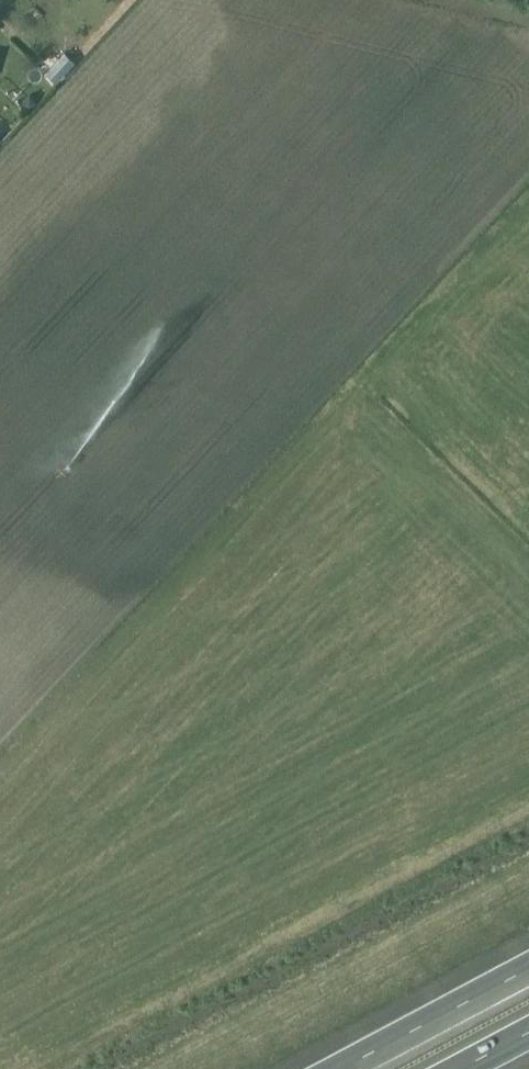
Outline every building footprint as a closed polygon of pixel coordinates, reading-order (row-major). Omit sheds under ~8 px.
[(45,72),(56,83),(75,62),(64,52),(45,72)]
